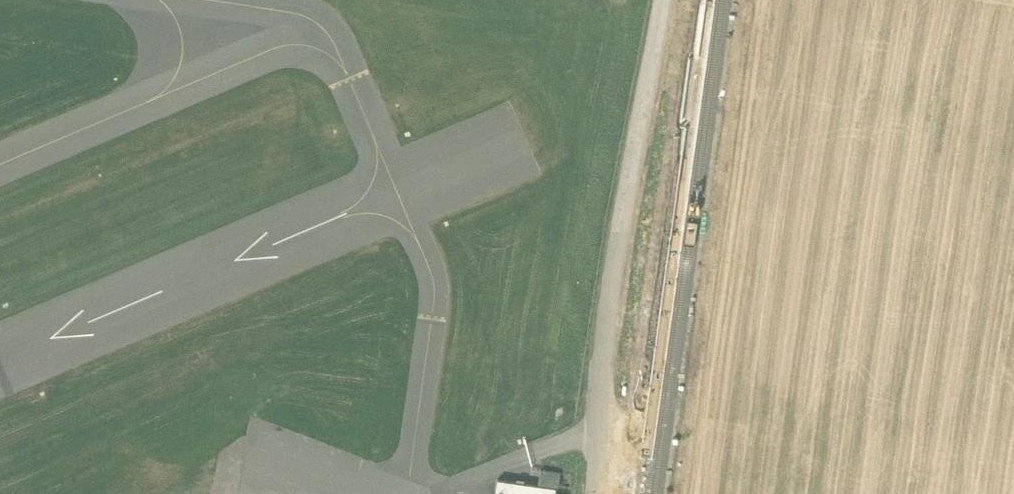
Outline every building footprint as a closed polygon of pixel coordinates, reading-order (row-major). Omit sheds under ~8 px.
[(540,470),(538,484),(556,486),(558,473),(540,470)] [(556,489),(495,480),(493,493),(555,493),(556,489)]
